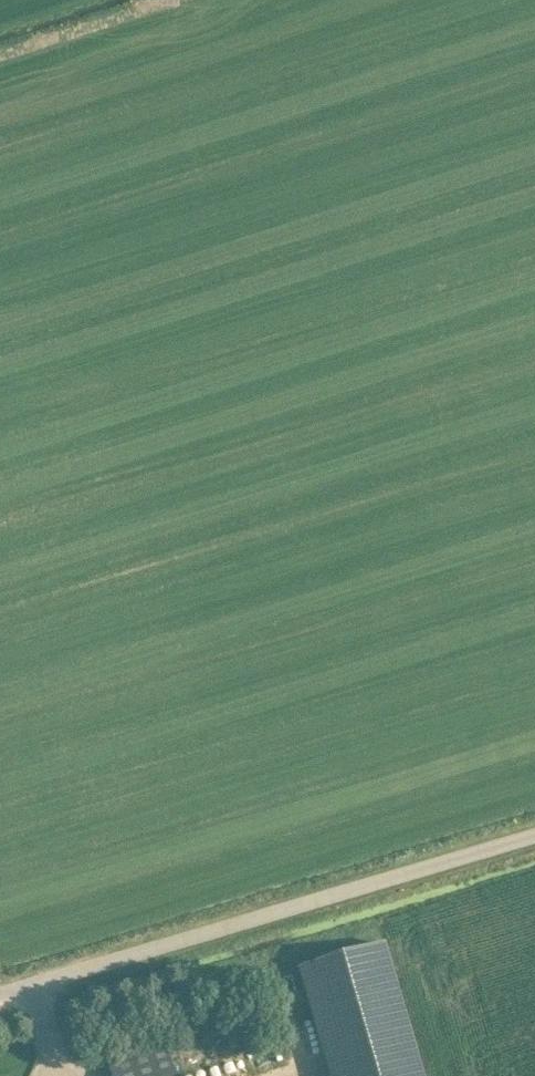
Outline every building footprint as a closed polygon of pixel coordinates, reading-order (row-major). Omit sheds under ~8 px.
[(384,945),(299,970),(330,1075),(422,1075),(384,945)] [(111,1075),(175,1075),(166,1046),(108,1063),(111,1075)]
